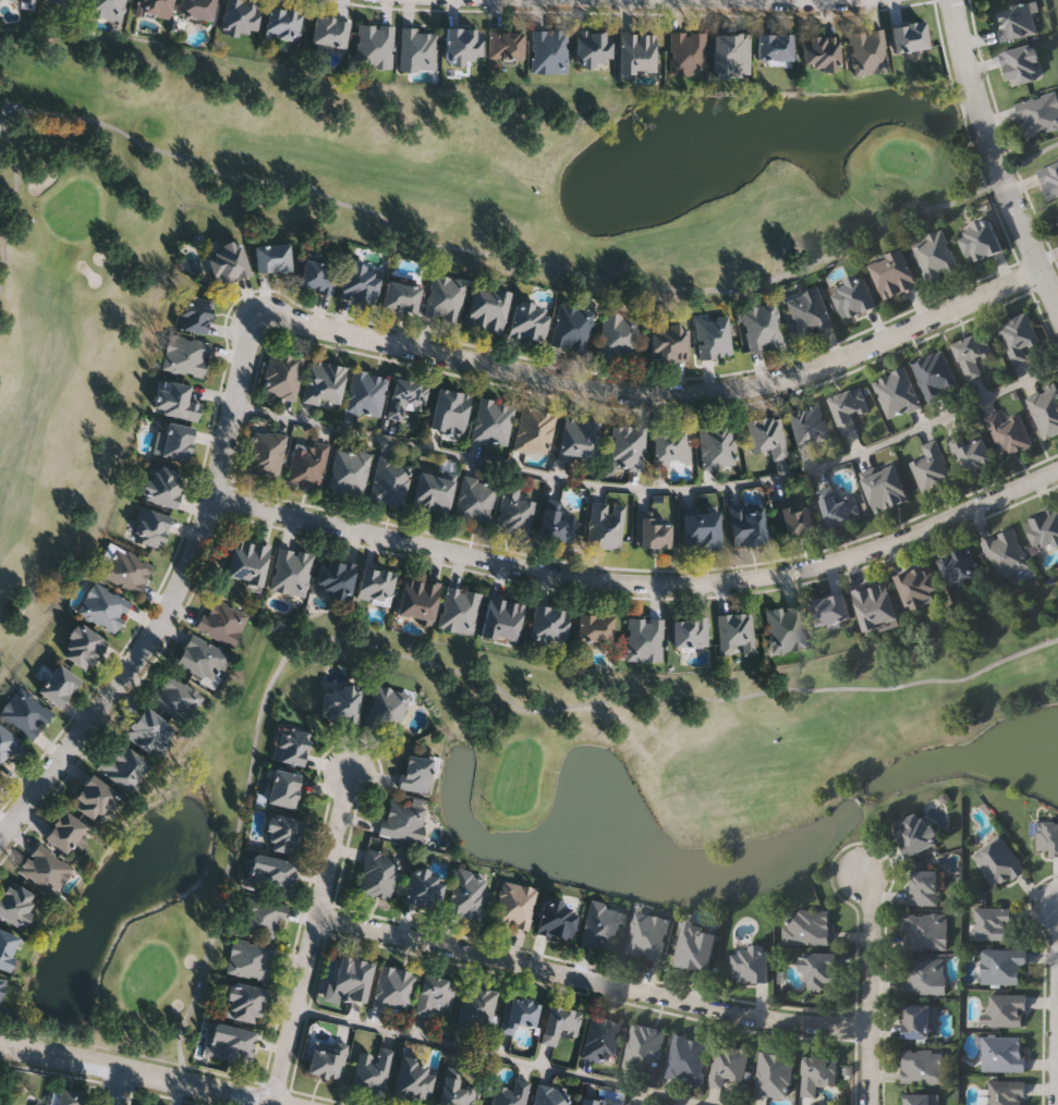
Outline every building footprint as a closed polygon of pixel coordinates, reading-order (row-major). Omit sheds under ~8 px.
[(86,14),(88,0),(125,0),(122,20),(86,14)] [(134,11),(136,0),(171,0),(168,17),(134,11)] [(179,16),(179,0),(213,0),(212,17),(179,16)] [(223,33),(222,0),(257,0),(257,33),(223,33)] [(992,8),(1028,0),(1033,0),(1039,33),(998,41),(992,8)] [(300,7),(299,38),(266,37),(266,5),(300,7)] [(311,41),(315,13),(349,19),(344,47),(311,41)] [(891,23),(925,21),(927,48),(895,51),(891,23)] [(390,67),(354,65),(356,22),(392,24),(390,67)] [(446,62),(446,25),(481,25),(481,62),(446,62)] [(399,69),(400,26),(435,27),(434,70),(399,69)] [(532,72),(532,27),(567,27),(567,72),(532,72)] [(523,58),(487,58),(487,28),(523,28),(523,58)] [(575,28),(610,28),(610,64),(575,64),(575,28)] [(887,72),(853,73),(851,29),(886,28),(887,72)] [(618,72),(618,29),(655,29),(655,72),(618,72)] [(705,74),(669,74),(669,30),(705,30),(705,74)] [(714,32),(750,32),(750,74),(714,74),(714,32)] [(792,32),(792,59),(757,59),(757,32),(792,32)] [(839,34),(839,67),(803,67),(803,34),(839,34)] [(1001,51),(1033,42),(1043,77),(1012,86),(1001,51)] [(1017,102),(1057,91),(1057,129),(1026,137),(1017,102)] [(1038,168),(1057,161),(1057,199),(1050,201),(1038,168)] [(1004,248),(971,263),(957,233),(989,218),(1004,248)] [(909,242),(941,228),(958,268),(926,281),(909,242)] [(215,283),(206,247),(240,238),(248,273),(215,283)] [(290,243),(290,270),(256,270),(256,243),(290,243)] [(871,260),(903,248),(917,287),(885,299),(871,260)] [(337,263),(331,293),(299,288),(304,258),(337,263)] [(374,303),(339,296),(345,261),(381,268),(374,303)] [(863,271),(878,304),(846,319),(831,286),(863,271)] [(423,314),(431,272),(466,280),(458,321),(423,314)] [(415,312),(381,305),(388,278),(421,285),(415,312)] [(509,291),(501,331),(466,324),(474,284),(509,291)] [(786,296),(819,285),(831,326),(798,336),(786,296)] [(214,300),(206,332),(174,326),(182,294),(214,300)] [(508,334),(515,297),(549,305),(542,342),(508,334)] [(749,349),(740,308),(774,300),(783,343),(749,349)] [(549,343),(558,302),(594,309),(584,352),(549,343)] [(1039,341),(1024,347),(1029,358),(1012,364),(996,322),(1027,310),(1039,341)] [(599,355),(603,312),(637,315),(634,358),(599,355)] [(728,315),(732,355),(698,358),(694,318),(728,315)] [(686,323),(686,359),(652,359),(652,323),(686,323)] [(977,359),(982,375),(966,380),(954,340),(984,330),(992,355),(977,359)] [(203,377),(160,367),(168,332),(210,341),(203,377)] [(295,397),(262,391),(270,349),(304,356),(295,397)] [(943,349),(959,389),(928,401),(912,361),(943,349)] [(339,405),(303,398),(311,358),(346,365),(339,405)] [(873,380),(905,367),(921,406),(888,419),(873,380)] [(380,417),(345,412),(352,368),(387,375),(380,417)] [(422,409),(406,405),(402,420),(386,416),(397,376),(429,384),(422,409)] [(191,384),(189,400),(200,402),(197,419),(154,410),(160,378),(191,384)] [(830,395),(862,385),(869,412),(855,416),(860,429),(842,434),(830,395)] [(1027,395),(1057,385),(1057,434),(1042,439),(1027,395)] [(463,434),(429,428),(437,386),(470,393),(463,434)] [(471,440),(478,396),(513,403),(506,446),(471,440)] [(795,447),(788,409),(822,403),(829,441),(795,447)] [(546,456),(512,450),(521,405),(556,413),(546,456)] [(1033,443),(1004,457),(987,422),(1017,409),(1033,443)] [(746,419),(779,414),(786,452),(752,456),(746,419)] [(558,458),(562,416),(599,420),(594,463),(558,458)] [(195,427),(187,461),(150,452),(156,429),(166,431),(168,420),(195,427)] [(701,468),(698,425),(732,422),(734,466),(701,468)] [(645,427),(641,470),(607,467),(611,423),(645,427)] [(654,427),(690,427),(689,464),(653,464),(654,427)] [(995,461),(964,474),(949,441),(980,427),(995,461)] [(278,477),(245,470),(254,428),(287,434),(278,477)] [(909,455),(919,452),(916,445),(937,438),(951,481),(921,492),(909,455)] [(328,445),(319,487),(287,480),(295,439),(328,445)] [(362,498),(326,490),(336,445),(372,453),(362,498)] [(368,500),(377,457),(411,464),(403,506),(368,500)] [(174,507),(142,495),(155,462),(187,475),(174,507)] [(875,512),(863,476),(898,465),(909,502),(875,512)] [(446,516),(412,508),(421,469),(454,476),(446,516)] [(453,517),(461,475),(497,482),(488,525),(453,517)] [(535,501),(527,533),(495,527),(503,486),(520,489),(518,496),(535,501)] [(852,489),(861,518),(830,527),(822,498),(852,489)] [(783,538),(774,502),(806,493),(815,530),(783,538)] [(620,548),(586,545),(589,501),(623,503),(620,548)] [(765,543),(731,544),(729,504),(763,502),(765,543)] [(170,512),(165,547),(134,542),(138,507),(170,512)] [(1025,519),(1057,507),(1057,544),(1037,552),(1025,519)] [(577,514),(573,542),(539,538),(544,508),(577,514)] [(683,512),(719,511),(719,549),(683,549),(683,512)] [(670,518),(670,548),(637,548),(637,518),(670,518)] [(997,580),(980,541),(1013,527),(1030,566),(997,580)] [(269,544),(263,585),(228,579),(233,539),(269,544)] [(139,592),(97,576),(109,545),(151,562),(139,592)] [(313,553),(304,597),(269,589),(278,547),(313,553)] [(950,586),(940,557),(971,547),(981,575),(950,586)] [(350,598),(315,590),(321,556),(356,563),(350,598)] [(908,607),(897,576),(929,564),(941,596),(908,607)] [(389,605),(356,599),(362,565),(396,572),(389,605)] [(404,576),(439,582),(433,622),(397,615),(404,576)] [(887,580),(899,622),(864,631),(853,589),(887,580)] [(76,614),(92,581),(131,600),(115,633),(76,614)] [(437,628),(446,586),(481,592),(472,635),(437,628)] [(819,628),(811,601),(843,592),(851,619),(819,628)] [(525,602),(516,642),(481,635),(489,594),(525,602)] [(234,647),(196,628),(210,596),(250,613),(234,647)] [(530,641),(533,604),(569,607),(566,644),(530,641)] [(765,609),(800,604),(805,648),(770,652),(765,609)] [(754,653),(742,654),(741,652),(719,653),(717,614),(751,612),(754,653)] [(612,613),(612,643),(579,643),(579,613),(612,613)] [(625,660),(627,617),(662,617),(661,661),(625,660)] [(673,647),(673,617),(707,617),(707,647),(673,647)] [(60,652),(81,623),(107,641),(87,671),(60,652)] [(216,684),(175,666),(190,634),(230,652),(216,684)] [(81,679),(59,707),(38,689),(60,663),(81,679)] [(203,696),(183,724),(149,699),(169,672),(203,696)] [(357,722),(321,719),(325,683),(361,686),(357,722)] [(363,724),(376,684),(409,693),(397,734),(363,724)] [(33,740),(0,718),(0,711),(17,686),(53,710),(33,740)] [(175,725),(158,757),(124,737),(141,707),(175,725)] [(311,732),(303,765),(270,758),(278,724),(311,732)] [(9,751),(0,763),(0,725),(28,746),(19,759),(9,751)] [(149,764),(125,793),(96,768),(119,739),(149,764)] [(433,758),(428,791),(401,788),(404,754),(433,758)] [(294,807),(267,802),(273,768),(301,773),(294,807)] [(120,799),(95,823),(71,798),(96,774),(120,799)] [(421,842),(379,834),(387,798),(427,806),(421,842)] [(87,830),(62,852),(44,834),(68,810),(87,830)] [(943,843),(909,856),(896,824),(929,810),(943,843)] [(305,820),(296,855),(265,847),(272,812),(305,820)] [(1037,821),(1057,821),(1057,854),(1037,854),(1037,821)] [(971,852),(1001,835),(1023,871),(994,889),(971,852)] [(52,896),(16,870),(38,842),(73,869),(52,896)] [(401,856),(389,898),(355,888),(366,847),(401,856)] [(290,892),(248,887),(252,854),(294,859),(290,892)] [(412,867),(446,874),(437,909),(403,901),(412,867)] [(479,919),(447,912),(455,869),(488,874),(479,919)] [(938,905),(909,905),(909,870),(938,870),(938,905)] [(19,926),(0,914),(0,893),(10,879),(38,898),(19,926)] [(494,923),(501,881),(536,886),(528,929),(494,923)] [(278,936),(236,931),(242,897),(282,903),(278,936)] [(536,932),(544,897),(579,904),(571,938),(536,932)] [(589,900),(621,907),(612,949),(580,943),(589,900)] [(973,907),(1010,907),(1010,940),(973,940),(973,907)] [(829,943),(783,943),(783,910),(829,910),(829,943)] [(669,918),(661,960),(628,954),(636,911),(669,918)] [(947,949),(903,949),(903,912),(947,912),(947,949)] [(710,971),(673,965),(681,922),(718,929),(710,971)] [(8,970),(0,967),(0,929),(21,937),(8,970)] [(267,981),(224,971),(232,936),(275,946),(267,981)] [(769,982),(734,982),(734,947),(769,947),(769,982)] [(1023,984),(980,984),(980,947),(1023,947),(1023,984)] [(804,953),(839,953),(839,989),(804,989),(804,953)] [(373,960),(365,1005),(324,997),(326,982),(335,983),(340,955),(373,960)] [(903,958),(946,958),(946,993),(903,993),(903,958)] [(406,1012),(372,1006),(379,965),(414,970),(406,1012)] [(431,1016),(415,1014),(422,974),(453,979),(448,1010),(434,1008),(431,1016)] [(265,989),(259,1022),(223,1017),(229,983),(265,989)] [(497,992),(488,1026),(475,1022),(473,1031),(454,1027),(466,983),(497,992)] [(1025,1027),(985,1027),(985,993),(1025,993),(1025,1027)] [(513,1035),(499,1031),(508,994),(539,1003),(534,1028),(516,1023),(513,1035)] [(555,1045),(540,1043),(548,1004),(581,1010),(575,1038),(558,1034),(555,1045)] [(903,1038),(903,1004),(934,1004),(934,1038),(903,1038)] [(621,1019),(616,1061),(582,1057),(588,1015),(621,1019)] [(255,1030),(248,1064),(207,1056),(214,1022),(255,1030)] [(623,1065),(632,1022),(666,1030),(657,1072),(623,1065)] [(702,1082),(665,1076),(672,1033),(709,1040),(702,1082)] [(1024,1035),(1024,1070),(981,1070),(981,1035),(1024,1035)] [(307,1073),(315,1038),(346,1043),(339,1080),(307,1073)] [(718,1042),(750,1049),(743,1081),(727,1078),(723,1089),(708,1084),(718,1042)] [(358,1051),(375,1054),(376,1046),(393,1049),(385,1093),(352,1086),(358,1051)] [(794,1055),(790,1098),(755,1094),(759,1051),(794,1055)] [(901,1083),(901,1051),(947,1051),(947,1083),(901,1083)] [(427,1102),(393,1095),(400,1056),(434,1061),(427,1102)] [(817,1096),(803,1096),(803,1057),(836,1056),(837,1085),(817,1085),(817,1096)] [(475,1083),(470,1104),(437,1104),(443,1077),(475,1083)] [(530,1080),(525,1104),(490,1104),(495,1084),(511,1088),(513,1077),(530,1080)] [(1022,1079),(1022,1104),(988,1104),(988,1079),(1022,1079)] [(570,1091),(567,1104),(532,1104),(537,1083),(570,1091)] [(85,1095),(83,1104),(53,1104),(56,1089),(85,1095)] [(938,1093),(938,1104),(902,1104),(902,1093),(938,1093)] [(615,1103),(614,1104),(580,1104),(582,1096),(615,1103)]
